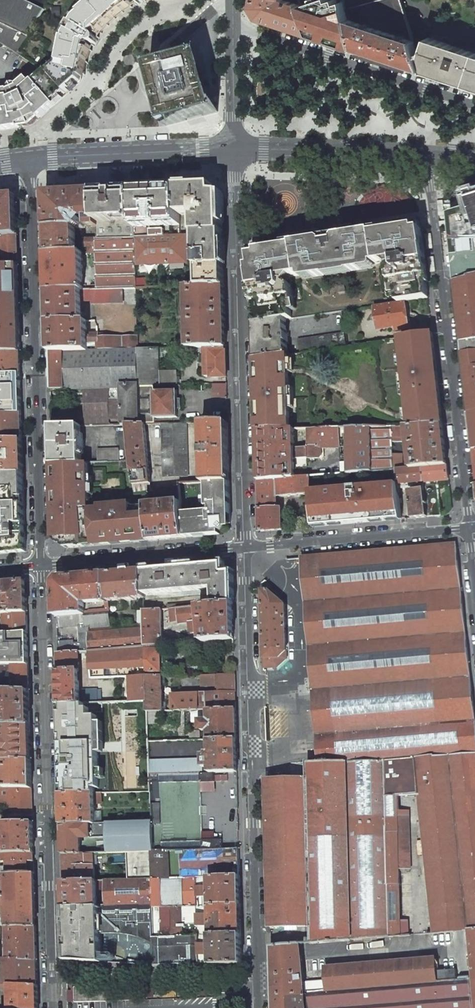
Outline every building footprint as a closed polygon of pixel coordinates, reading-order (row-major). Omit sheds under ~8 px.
[(45,10),(24,0),(0,0),(0,43),(18,54),(45,10)] [(46,9),(45,10),(18,54),(23,58),(40,69),(46,73),(48,71),(67,93),(81,81),(88,45),(91,46),(92,44),(95,45),(97,43),(98,42),(98,40),(96,36),(97,35),(95,33),(107,22),(107,20),(118,11),(120,11),(133,0),(52,0),(46,9)] [(52,0),(34,0),(33,1),(46,9),(52,0)] [(254,6),(260,16),(284,24),(310,33),(299,0),(255,0),(254,6)] [(310,33),(355,48),(348,18),(344,0),(299,0),(310,33)] [(348,18),(415,40),(402,0),(344,0),(348,18)] [(415,40),(348,18),(355,48),(425,71),(421,57),(416,41),(415,40)] [(428,38),(421,57),(425,71),(427,71),(427,70),(426,70),(425,67),(474,83),(474,53),(428,38)] [(191,118),(217,111),(202,53),(149,67),(165,125),(191,118)] [(16,90),(13,85),(11,87),(11,88),(10,91),(0,93),(0,129),(15,127),(27,125),(27,123),(27,122),(33,119),(34,120),(35,121),(67,93),(48,71),(46,73),(40,69),(20,86),(20,87),(20,88),(16,90)] [(256,92),(261,101),(274,94),(269,85),(256,92)] [(208,185),(179,187),(179,216),(192,215),(193,220),(195,220),(195,234),(223,232),(223,199),(208,185)] [(179,187),(133,189),(134,219),(135,227),(180,225),(179,216),(179,187)] [(133,189),(96,191),(97,221),(125,220),(134,219),(133,189)] [(73,192),(45,193),(46,228),(74,227),(76,227),(83,219),(87,219),(87,226),(97,226),(97,221),(96,191),(73,192)] [(0,197),(0,231),(3,230),(3,236),(17,234),(16,195),(1,197),(0,197)] [(458,223),(467,254),(474,252),(474,218),(458,223)] [(126,237),(136,237),(135,227),(134,219),(125,220),(126,237)] [(125,220),(97,221),(97,226),(97,238),(97,239),(126,237),(125,220)] [(46,228),(47,254),(75,253),(74,227),(46,228)] [(259,255),(253,256),(255,324),(287,319),(292,318),(290,303),(294,302),(291,277),(315,274),(314,275),(339,272),(364,267),(364,266),(388,262),(391,287),(395,286),(398,302),(410,301),(429,298),(421,230),(417,230),(417,227),(259,252),(259,255)] [(195,234),(136,237),(136,264),(187,262),(187,254),(197,253),(198,263),(196,263),(197,269),(198,269),(199,286),(225,285),(223,232),(195,234)] [(18,264),(17,241),(17,234),(3,236),(0,236),(0,265),(18,264)] [(122,289),(136,288),(136,264),(136,237),(126,237),(97,239),(97,252),(97,289),(122,289)] [(97,239),(97,238),(86,239),(86,247),(89,247),(89,252),(97,252),(97,239)] [(84,290),(83,252),(75,253),(47,254),(48,291),(84,290)] [(467,263),(464,254),(454,257),(456,283),(474,278),(474,261),(467,263)] [(20,352),(18,264),(0,265),(0,353),(20,352)] [(456,283),(472,415),(474,415),(474,278),(456,283)] [(199,286),(186,287),(188,348),(226,347),(225,285),(199,286)] [(122,303),(122,289),(97,289),(84,290),(48,291),(49,322),(82,321),(82,301),(91,301),(91,304),(122,303)] [(398,302),(375,306),(376,313),(374,314),(375,320),(377,320),(379,329),(395,327),(395,330),(413,327),(416,326),(417,324),(418,322),(412,316),(410,301),(398,302)] [(255,324),(256,359),(287,355),(287,342),(288,342),(288,335),(287,335),(287,319),(255,324)] [(49,322),(49,352),(138,348),(138,336),(99,337),(98,333),(87,334),(87,321),(82,321),(49,322)] [(344,331),(298,339),(299,352),(346,345),(344,331)] [(442,424),(432,333),(400,338),(410,425),(442,424)] [(188,348),(138,348),(140,384),(140,387),(154,386),(177,385),(177,372),(159,372),(159,358),(163,358),(163,354),(205,352),(206,361),(199,361),(199,368),(206,368),(206,377),(226,377),(226,347),(188,348)] [(49,352),(51,389),(84,388),(118,387),(118,382),(120,382),(120,385),(140,384),(138,348),(49,352)] [(0,353),(0,374),(21,373),(20,352),(0,353)] [(256,359),(257,430),(290,429),(287,355),(256,359)] [(84,388),(85,425),(109,425),(109,420),(119,419),(119,400),(121,400),(122,425),(128,424),(141,424),(140,387),(140,384),(120,385),(120,382),(118,382),(118,387),(84,388)] [(227,384),(214,384),(214,397),(227,397),(227,384)] [(154,386),(140,387),(141,424),(145,424),(155,423),(155,418),(178,417),(177,391),(154,391),(154,386)] [(0,415),(0,440),(22,439),(22,414),(0,415)] [(229,481),(228,421),(202,422),(204,482),(206,482),(229,481)] [(188,475),(187,423),(162,423),(164,476),(188,475)] [(141,424),(128,424),(135,493),(151,490),(145,424),(141,424)] [(447,464),(442,424),(410,425),(407,426),(411,467),(421,467),(447,464)] [(81,426),(52,426),(53,464),(82,463),(82,447),(85,447),(84,434),(81,435),(81,426)] [(402,441),(401,426),(370,427),(372,471),(397,469),(403,468),(403,454),(393,454),(393,442),(402,441)] [(372,471),(370,427),(290,429),(257,430),(259,480),(283,479),(295,477),(295,457),(298,457),(298,460),(309,460),(308,458),(319,458),(322,455),(321,446),(340,446),(341,457),(340,457),(340,466),(341,466),(341,474),(372,471)] [(0,440),(0,474),(23,473),(22,439),(0,440)] [(119,448),(98,449),(98,462),(119,462),(119,448)] [(55,538),(65,548),(150,541),(147,506),(133,507),(133,504),(95,507),(95,510),(91,510),(88,509),(87,485),(88,485),(88,463),(82,463),(53,464),(55,538)] [(447,464),(421,467),(423,484),(424,491),(427,516),(441,515),(438,488),(439,488),(438,480),(449,478),(447,464)] [(403,468),(397,469),(398,484),(399,488),(423,484),(421,467),(411,467),(403,468)] [(25,552),(23,473),(0,474),(0,554),(25,552)] [(284,496),(310,493),(309,476),(295,477),(283,479),(284,496)] [(259,481),(260,508),(276,508),(276,496),(284,496),(283,479),(259,481)] [(230,522),(229,481),(206,482),(207,507),(210,508),(210,511),(182,513),(184,538),(218,535),(218,532),(223,531),(225,530),(225,528),(226,523),(230,522)] [(182,513),(180,483),(175,483),(176,487),(156,490),(157,497),(172,496),(173,503),(147,505),(147,506),(150,541),(184,538),(182,513)] [(311,492),(314,526),(402,519),(399,488),(398,484),(358,488),(359,486),(351,487),(350,488),(336,490),(336,492),(326,493),(326,491),(311,492)] [(424,491),(410,492),(411,511),(410,511),(410,518),(427,516),(424,491)] [(282,529),(281,508),(276,508),(260,508),(261,531),(282,529)] [(456,544),(302,557),(313,689),(470,676),(456,544)] [(223,564),(144,571),(145,595),(213,589),(214,605),(233,603),(232,573),(224,574),(223,564)] [(144,571),(106,574),(109,600),(125,599),(125,600),(135,600),(135,598),(145,597),(145,595),(144,571)] [(109,600),(106,574),(64,578),(56,587),(57,616),(84,613),(83,603),(109,600)] [(27,612),(26,581),(0,584),(0,614),(4,614),(27,612)] [(269,590),(262,590),(264,658),(280,657),(287,651),(285,604),(269,590)] [(214,605),(169,608),(171,622),(178,621),(178,624),(200,621),(201,629),(198,629),(199,634),(201,634),(202,642),(233,639),(233,603),(214,605)] [(161,609),(144,611),(144,624),(145,647),(160,645),(162,645),(161,609)] [(58,641),(58,654),(78,652),(90,651),(145,647),(144,624),(139,624),(111,627),(110,611),(84,613),(57,616),(57,628),(79,626),(80,643),(74,643),(73,641),(58,641)] [(27,632),(27,612),(4,614),(5,634),(27,632)] [(28,665),(27,632),(5,634),(0,634),(0,665),(28,665)] [(161,676),(160,645),(145,647),(147,676),(161,676)] [(90,651),(92,678),(130,677),(147,676),(145,647),(90,651)] [(58,654),(59,680),(79,679),(78,652),(58,654)] [(29,691),(28,665),(0,665),(0,691),(29,691)] [(235,674),(203,675),(203,685),(216,685),(217,693),(172,695),(173,711),(188,710),(236,708),(235,674)] [(119,702),(147,701),(147,676),(130,677),(131,691),(119,691),(119,702)] [(159,711),(163,711),(161,676),(147,676),(147,701),(147,712),(159,711)] [(470,676),(313,689),(315,711),(472,697),(470,676)] [(59,680),(59,704),(79,704),(79,679),(59,680)] [(98,690),(83,690),(84,703),(98,703),(98,690)] [(29,691),(0,691),(0,725),(30,725),(29,691)] [(315,711),(319,762),(309,762),(307,762),(307,778),(266,779),(271,927),(312,926),(350,926),(351,941),(401,936),(400,921),(399,869),(398,816),(398,796),(419,794),(419,797),(420,797),(434,933),(469,930),(473,978),(457,979),(457,971),(437,973),(437,971),(334,979),(334,975),(326,976),(326,980),(327,990),(304,992),(303,982),(300,943),(271,945),(273,1007),(474,1007),(474,721),(472,697),(315,711)] [(79,704),(59,704),(61,764),(149,761),(148,748),(148,741),(148,732),(148,722),(147,712),(147,701),(119,702),(98,703),(84,703),(79,704)] [(236,739),(236,708),(188,710),(188,716),(199,716),(199,730),(208,729),(208,739),(236,739)] [(148,722),(159,722),(159,711),(147,712),(148,722)] [(30,725),(0,725),(0,760),(3,760),(31,760),(30,725)] [(202,759),(202,773),(215,773),(237,772),(236,739),(208,739),(209,752),(205,752),(205,754),(202,754),(202,759)] [(149,775),(202,773),(202,759),(149,761),(149,775)] [(3,760),(4,767),(0,767),(0,787),(32,788),(31,760),(3,760)] [(61,764),(61,794),(94,793),(150,792),(149,775),(149,761),(61,764)] [(202,773),(149,775),(150,792),(151,822),(151,825),(153,825),(154,851),(222,849),(222,839),(202,840),(201,783),(215,782),(215,773),(202,773)] [(32,815),(32,788),(0,787),(0,804),(7,804),(7,806),(10,806),(10,817),(22,816),(22,815),(32,815)] [(94,793),(61,794),(62,824),(95,823),(94,793)] [(409,816),(398,816),(399,869),(411,869),(409,816)] [(33,853),(33,822),(2,822),(3,853),(33,853)] [(95,823),(62,824),(63,854),(81,853),(81,839),(107,838),(107,853),(150,851),(154,851),(153,825),(151,825),(151,822),(95,823)] [(154,851),(150,851),(151,879),(240,876),(239,848),(222,849),(154,851)] [(0,866),(0,874),(6,874),(34,873),(33,853),(3,853),(1,853),(1,861),(7,861),(7,866),(0,866)] [(81,853),(63,854),(64,882),(95,881),(94,853),(81,853)] [(34,873),(6,874),(7,926),(9,926),(35,926),(34,873)] [(240,876),(151,879),(152,904),(152,907),(196,906),(209,905),(240,904),(240,876)] [(151,879),(105,880),(105,906),(152,904),(151,879)] [(95,881),(64,882),(64,907),(98,906),(97,881),(95,881)] [(98,906),(64,907),(66,961),(101,963),(100,929),(107,929),(117,926),(117,929),(126,928),(134,926),(134,928),(142,928),(150,926),(152,925),(152,907),(152,904),(105,906),(98,906)] [(196,906),(152,907),(152,925),(153,937),(158,936),(197,935),(211,935),(241,934),(240,904),(209,905),(210,913),(196,914),(196,906)] [(408,921),(400,921),(401,936),(409,936),(408,921)] [(35,926),(9,926),(10,959),(36,961),(35,926)] [(350,926),(312,926),(312,944),(351,941),(350,926)] [(211,944),(198,943),(198,965),(212,964),(242,963),(241,934),(211,935),(211,944)] [(197,935),(158,936),(159,941),(162,941),(162,966),(198,965),(198,943),(197,935)] [(435,958),(325,967),(326,976),(334,975),(334,979),(437,971),(435,958)] [(5,985),(10,985),(37,986),(36,961),(10,959),(4,959),(5,985)] [(326,980),(303,982),(304,992),(327,990),(326,980)] [(10,985),(11,1007),(38,1007),(37,986),(10,985)] [(108,986),(74,987),(74,994),(75,1002),(108,1001),(108,986)]
